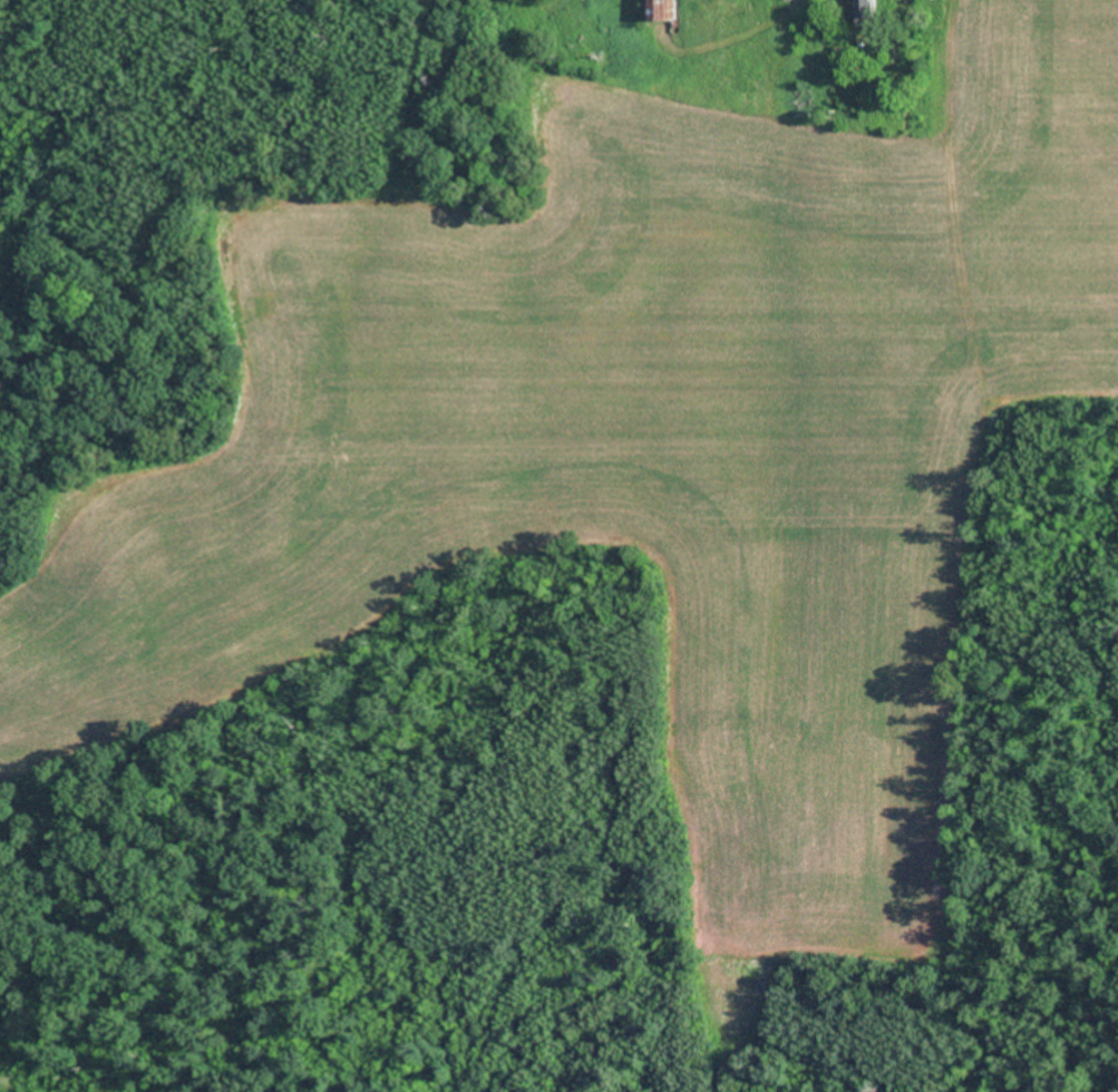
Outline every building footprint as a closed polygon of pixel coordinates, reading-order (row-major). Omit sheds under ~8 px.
[(676,25),(676,0),(644,0),(644,25),(676,25)] [(854,22),(874,22),(874,0),(854,0),(854,22)]
